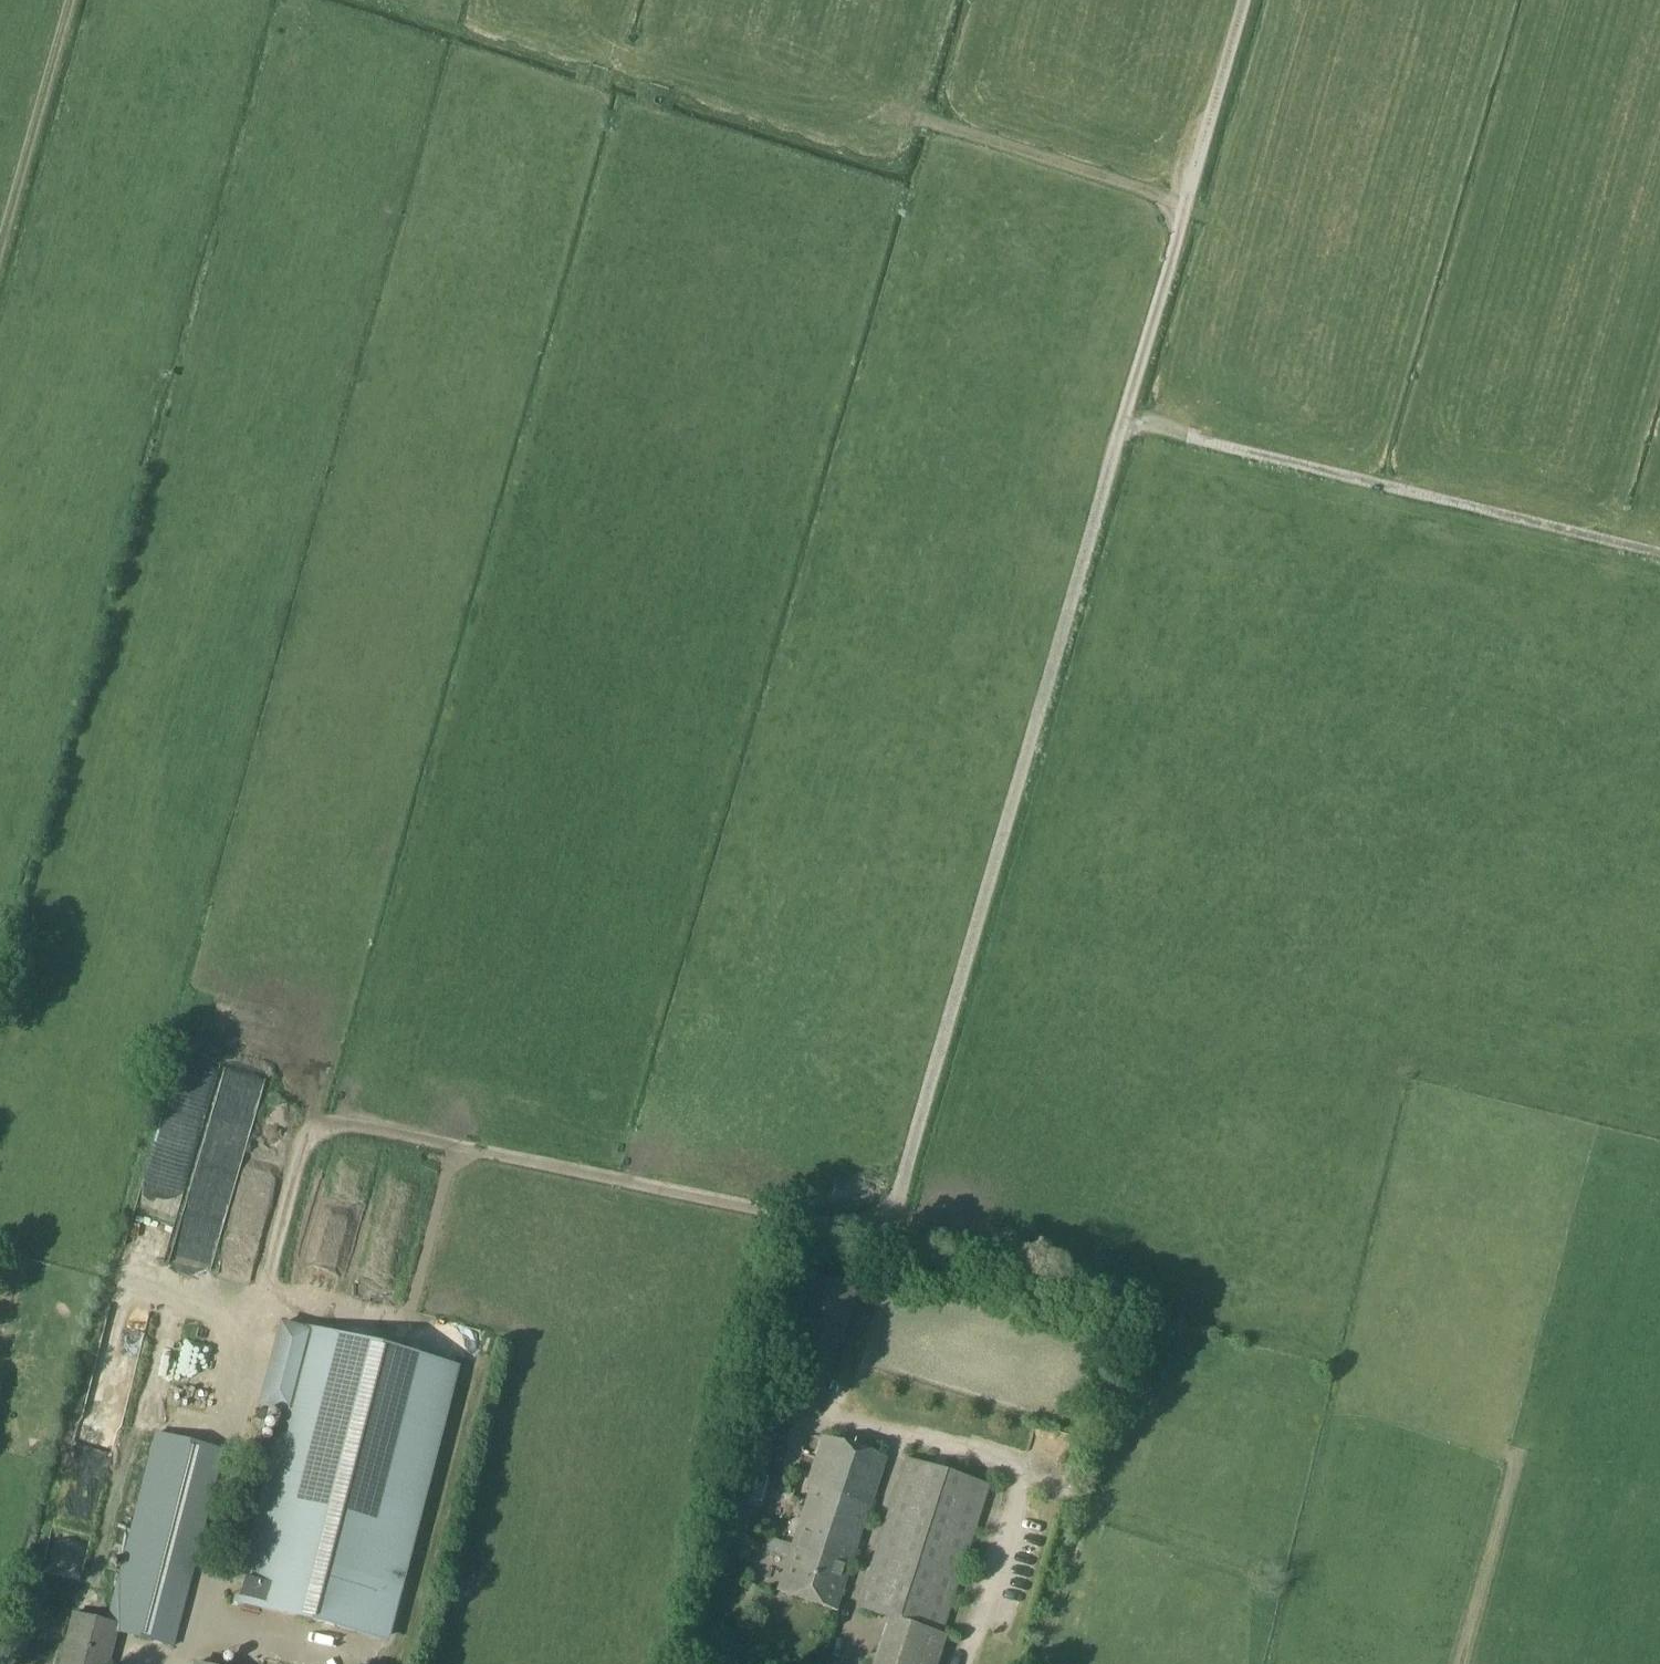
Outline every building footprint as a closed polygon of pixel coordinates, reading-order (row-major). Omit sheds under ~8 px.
[(239,1599),(238,1601),(383,1638),(384,1636),(383,1635),(452,1367),(312,1332),(292,1411),(288,1410),(240,1599),(239,1599)] [(116,1631),(172,1645),(220,1448),(157,1432),(107,1621),(73,1612),(61,1663),(108,1663),(116,1631)] [(805,1487),(811,1489),(778,1592),(833,1609),(862,1517),(865,1518),(885,1456),(821,1435),(805,1487)] [(888,1617),(942,1634),(990,1485),(906,1458),(858,1607),(888,1617)] [(888,1617),(873,1663),(938,1663),(947,1636),(942,1634),(888,1617)]
